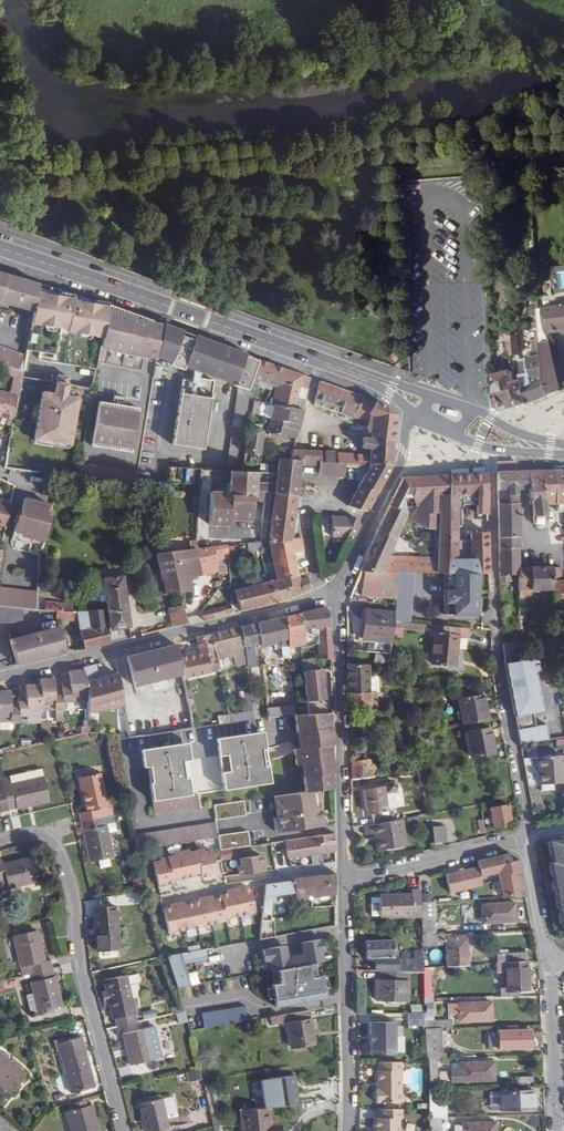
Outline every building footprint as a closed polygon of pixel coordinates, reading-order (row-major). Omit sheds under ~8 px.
[(531,181),(530,171),(512,172),(513,183),(531,181)] [(34,311),(39,284),(0,272),(0,301),(34,311)] [(103,325),(108,304),(39,284),(34,311),(27,350),(40,352),(38,360),(96,371),(96,366),(103,325)] [(156,356),(162,323),(136,313),(108,304),(103,325),(96,366),(140,373),(143,356),(156,358),(156,356)] [(563,331),(563,305),(540,309),(537,309),(541,332),(543,355),(544,367),(545,385),(550,395),(556,393),(563,390),(549,333),(563,331)] [(254,378),(261,358),(162,323),(156,356),(171,362),(170,365),(183,370),(184,367),(234,384),(253,389),(254,388),(256,381),(257,379),(254,378)] [(510,355),(520,354),(518,336),(508,336),(510,355)] [(23,373),(25,357),(0,347),(0,364),(23,373)] [(509,405),(510,409),(528,403),(550,395),(545,385),(544,367),(543,355),(528,358),(531,372),(521,375),(522,380),(516,382),(513,371),(493,376),(494,407),(502,409),(505,407),(509,405)] [(288,368),(261,358),(254,378),(257,379),(256,381),(254,388),(253,389),(255,390),(254,394),(252,399),(252,400),(259,401),(265,403),(275,385),(281,387),(288,368)] [(311,377),(288,368),(281,387),(275,385),(265,403),(273,404),(304,410),(311,377)] [(69,376),(52,373),(49,395),(41,393),(34,440),(72,446),(79,399),(66,397),(69,376)] [(171,444),(202,450),(213,382),(198,380),(197,384),(181,382),(171,444)] [(363,395),(320,380),(315,403),(355,417),(363,395)] [(234,387),(238,388),(225,469),(231,469),(241,470),(243,449),(245,449),(248,428),(250,413),(252,400),(252,399),(254,394),(255,390),(253,389),(234,384),(234,387)] [(13,421),(18,397),(6,394),(6,393),(0,391),(0,417),(13,421)] [(367,397),(363,395),(355,417),(359,419),(367,397)] [(367,397),(359,419),(367,421),(368,418),(374,399),(367,397)] [(370,437),(395,439),(397,411),(387,404),(374,399),(368,418),(367,421),(365,429),(371,431),(370,437)] [(250,413),(258,414),(259,401),(252,400),(250,413)] [(270,418),(271,418),(301,423),(304,410),(273,404),(270,418)] [(130,449),(136,413),(97,406),(91,443),(130,449)] [(296,437),(301,423),(271,418),(268,432),(296,437)] [(243,449),(241,470),(241,472),(256,471),(257,471),(259,453),(263,431),(248,428),(245,449),(243,449)] [(364,511),(370,508),(393,463),(395,439),(370,437),(364,437),(363,448),(369,449),(369,456),(368,466),(369,468),(348,504),(364,511)] [(285,458),(290,459),(293,449),(288,448),(285,458)] [(293,449),(290,459),(301,460),(302,450),(293,449)] [(301,460),(320,462),(324,462),(325,452),(302,450),(301,460)] [(332,463),(333,453),(325,452),(324,462),(332,463)] [(358,455),(336,453),(335,463),(345,464),(357,465),(358,455)] [(358,455),(357,465),(368,466),(369,456),(358,455)] [(277,471),(276,478),(299,481),(300,469),(301,460),(290,459),(285,458),(279,458),(277,471)] [(324,462),(320,462),(320,470),(344,472),(345,464),(335,463),(332,463),(324,462)] [(516,462),(496,462),(496,473),(516,472),(516,462)] [(137,470),(80,463),(78,477),(86,478),(117,482),(135,484),(137,470)] [(257,490),(266,492),(273,492),(274,492),(276,484),(256,482),(256,471),(241,472),(241,470),(231,469),(230,491),(211,490),(209,522),(229,523),(230,518),(252,519),(253,495),(257,496),(257,490)] [(553,471),(541,472),(543,500),(544,500),(545,505),(555,505),(555,504),(553,471)] [(563,504),(563,471),(553,471),(555,504),(563,504)] [(529,489),(527,472),(516,472),(496,473),(498,537),(517,537),(517,490),(529,489)] [(541,472),(527,472),(529,489),(532,516),(546,515),(545,505),(544,500),(543,500),(541,472)] [(438,500),(438,522),(436,557),(436,574),(441,574),(444,574),(452,574),(455,574),(456,502),(461,499),(477,499),(477,514),(477,520),(474,520),(473,533),(470,533),(471,573),(477,573),(488,573),(486,534),(487,498),(486,474),(448,476),(447,495),(440,495),(440,501),(438,500)] [(402,479),(389,506),(406,513),(406,509),(417,507),(418,513),(430,513),(430,522),(438,522),(438,500),(440,501),(440,495),(447,495),(448,476),(402,479)] [(276,478),(276,484),(274,492),(275,493),(294,495),(294,493),(297,493),(303,494),(305,482),(299,481),(276,478)] [(260,540),(267,540),(273,492),(266,492),(260,540)] [(297,495),(294,495),(275,493),(269,540),(292,537),(297,495)] [(6,526),(11,504),(0,501),(0,524),(6,526)] [(563,512),(563,504),(555,504),(555,505),(558,505),(558,512),(563,512)] [(30,547),(40,551),(48,526),(45,525),(49,513),(25,505),(20,522),(18,522),(15,530),(17,530),(12,545),(29,551),(30,547)] [(406,513),(389,506),(376,532),(395,539),(406,513)] [(356,535),(361,524),(359,520),(334,515),(333,515),(333,521),(332,522),(333,536),(353,535),(356,535)] [(365,572),(380,573),(387,557),(395,539),(376,532),(360,572),(365,572)] [(294,552),(304,550),(302,537),(299,537),(292,537),(269,540),(268,540),(275,572),(277,579),(283,577),(299,573),(294,552)] [(518,568),(517,537),(498,537),(499,584),(513,583),(512,575),(518,575),(518,568)] [(261,550),(260,540),(249,542),(251,552),(261,550)] [(217,559),(214,546),(206,547),(211,571),(218,569),(217,560),(217,559)] [(206,547),(196,548),(202,574),(211,571),(206,547)] [(196,548),(163,552),(156,553),(159,568),(161,581),(163,580),(166,594),(180,592),(193,590),(190,577),(202,574),(196,548)] [(436,574),(436,557),(387,557),(380,573),(397,573),(412,574),(436,574)] [(217,560),(218,574),(226,573),(225,560),(217,560)] [(560,569),(560,567),(549,568),(530,568),(530,591),(553,590),(554,608),(563,606),(563,604),(561,581),(560,569)] [(159,568),(149,570),(155,597),(166,594),(163,580),(161,581),(159,568)] [(530,598),(530,591),(530,568),(518,568),(518,575),(518,598),(525,598),(530,598)] [(394,600),(397,573),(380,573),(365,572),(362,597),(394,600)] [(299,573),(283,577),(287,597),(310,587),(307,577),(300,579),(299,573)] [(408,623),(412,574),(397,573),(394,600),(393,613),(392,622),(408,623)] [(477,615),(477,573),(471,573),(455,574),(452,574),(452,590),(444,590),(444,603),(452,603),(452,615),(477,615)] [(452,590),(452,574),(444,574),(444,590),(452,590)] [(130,627),(123,575),(102,578),(103,580),(106,601),(107,609),(106,610),(109,627),(110,631),(129,627),(130,627)] [(270,581),(276,601),(287,597),(283,577),(277,579),(270,581)] [(270,581),(257,584),(263,604),(276,601),(270,581)] [(257,584),(246,586),(252,608),(263,604),(257,584)] [(246,586),(235,589),(240,610),(252,608),(246,586)] [(225,592),(219,588),(214,594),(220,598),(225,592)] [(36,600),(0,596),(0,605),(23,608),(35,609),(36,600)] [(183,604),(182,598),(171,601),(172,607),(183,604)] [(56,611),(61,612),(77,611),(78,604),(46,601),(45,610),(56,611)] [(452,615),(452,603),(444,603),(444,615),(452,615)] [(172,607),(168,608),(173,627),(188,623),(183,604),(172,607)] [(221,606),(223,614),(229,613),(226,604),(221,606)] [(23,608),(0,605),(0,621),(22,623),(23,608)] [(214,608),(217,616),(223,614),(221,606),(214,608)] [(554,608),(555,618),(563,617),(563,606),(554,608)] [(77,611),(61,612),(56,611),(56,620),(59,621),(78,621),(84,649),(111,642),(108,628),(109,627),(106,610),(107,609),(77,611)] [(203,616),(204,619),(212,617),(210,610),(200,613),(202,616),(203,616)] [(390,642),(391,629),(392,622),(393,613),(366,610),(362,640),(369,641),(368,652),(389,655),(390,642)] [(286,618),(287,640),(288,649),(300,647),(300,648),(309,647),(317,644),(317,630),(329,629),(328,612),(324,612),(286,618)] [(287,640),(286,618),(257,624),(260,645),(261,647),(274,645),(274,643),(287,640)] [(392,622),(391,629),(424,632),(425,625),(408,623),(392,622)] [(254,646),(260,645),(257,624),(240,628),(244,648),(245,647),(246,657),(247,668),(257,667),(254,646)] [(10,640),(17,664),(65,651),(60,626),(10,640)] [(464,629),(435,626),(431,626),(431,635),(434,635),(431,665),(457,667),(459,638),(463,638),(464,629)] [(239,658),(246,657),(245,647),(244,648),(240,628),(210,636),(215,651),(236,646),(239,658)] [(317,644),(318,660),(330,659),(332,659),(329,629),(317,630),(317,644)] [(183,680),(219,671),(215,651),(210,636),(196,639),(200,653),(178,659),(181,672),(183,680)] [(503,644),(504,663),(520,661),(520,654),(519,642),(518,642),(505,643),(503,644)] [(178,659),(175,645),(125,656),(131,682),(181,672),(178,659)] [(483,663),(485,646),(477,645),(475,662),(483,663)] [(373,667),(382,669),(384,658),(375,656),(373,667)] [(515,719),(533,716),(542,714),(532,659),(530,659),(520,661),(504,663),(515,719)] [(302,662),(303,673),(315,671),(313,660),(302,662)] [(87,697),(87,703),(88,734),(113,735),(118,735),(120,740),(130,738),(122,698),(118,698),(117,688),(114,677),(99,681),(95,665),(84,668),(84,671),(87,697)] [(368,668),(368,665),(347,665),(349,706),(351,706),(369,707),(377,707),(376,693),(370,693),(368,668)] [(320,670),(315,671),(303,673),(307,702),(324,701),(320,670)] [(62,688),(62,696),(62,703),(71,703),(71,697),(87,697),(84,671),(69,672),(70,688),(62,688)] [(63,711),(62,703),(62,696),(55,696),(55,680),(41,680),(41,686),(41,705),(54,705),(54,711),(63,711)] [(18,701),(19,708),(19,717),(27,717),(27,711),(41,711),(41,705),(41,686),(26,686),(26,701),(18,701)] [(19,717),(19,708),(11,708),(10,691),(0,692),(0,718),(10,718),(10,723),(19,723),(19,717)] [(488,721),(483,695),(458,700),(463,726),(488,721)] [(251,705),(252,712),(253,721),(260,720),(258,705),(251,705)] [(268,719),(294,715),(293,707),(267,709),(268,719)] [(230,724),(253,721),(252,712),(228,715),(230,724)] [(332,745),(332,728),(334,728),(334,714),(308,715),(294,715),(298,753),(293,754),(295,769),(300,768),(304,793),(316,791),(333,789),(331,775),(334,775),(334,745),(332,745)] [(230,724),(228,715),(218,717),(219,726),(230,724)] [(546,727),(535,729),(518,733),(520,747),(549,741),(546,727)] [(427,743),(427,729),(418,729),(418,743),(427,743)] [(471,758),(495,753),(490,729),(466,733),(471,758)] [(270,783),(262,732),(214,739),(221,790),(270,783)] [(188,795),(184,761),(188,761),(186,743),(138,749),(141,767),(145,767),(151,815),(196,808),(194,794),(188,795)] [(540,785),(552,784),(563,783),(561,757),(523,760),(528,786),(540,785)] [(371,777),(370,769),(370,760),(351,763),(352,780),(371,777)] [(44,778),(42,770),(9,777),(12,785),(44,778)] [(107,808),(100,775),(80,779),(87,812),(80,814),(81,821),(102,817),(100,809),(107,808)] [(9,811),(49,801),(44,778),(12,785),(9,777),(2,779),(9,811)] [(0,810),(1,812),(9,811),(2,779),(0,779),(0,810)] [(385,784),(383,787),(364,790),(368,815),(371,814),(373,825),(389,821),(385,794),(395,793),(398,790),(397,785),(394,782),(385,784)] [(304,793),(280,797),(282,814),(278,815),(281,831),(324,825),(321,809),(318,809),(316,791),(304,793)] [(244,802),(213,806),(215,820),(246,816),(244,802)] [(511,820),(508,807),(490,810),(493,830),(504,828),(503,822),(511,820)] [(114,857),(110,841),(107,825),(104,826),(102,817),(81,821),(90,862),(114,857)] [(483,818),(477,820),(481,833),(486,831),(483,818)] [(389,821),(373,825),(364,826),(366,836),(374,835),(377,851),(407,845),(406,842),(402,819),(389,821)] [(218,836),(216,823),(135,840),(139,855),(218,838),(218,836)] [(115,824),(107,825),(110,841),(118,840),(115,824)] [(444,842),(443,827),(432,828),(433,843),(444,842)] [(249,832),(218,836),(218,838),(220,850),(250,846),(249,832)] [(288,841),(285,841),(288,858),(335,851),(334,834),(308,838),(299,840),(288,841)] [(548,842),(552,862),(549,863),(562,931),(563,932),(563,839),(548,842)] [(160,862),(153,864),(158,888),(167,886),(167,883),(173,882),(181,880),(181,878),(192,875),(193,878),(202,876),(207,875),(208,877),(217,875),(212,851),(205,853),(204,850),(190,854),(189,851),(174,854),(174,857),(160,860),(160,862)] [(240,874),(266,871),(265,863),(263,863),(262,855),(237,859),(240,874)] [(508,855),(497,858),(499,866),(510,863),(508,855)] [(510,863),(499,866),(497,858),(477,863),(478,868),(446,876),(450,893),(482,885),(480,877),(497,872),(503,899),(518,898),(516,891),(523,889),(521,878),(518,862),(510,863)] [(0,862),(0,883),(7,881),(9,889),(38,882),(33,859),(3,865),(2,861),(0,862)] [(335,894),(335,874),(293,879),(293,881),(279,883),(265,885),(262,921),(268,922),(269,915),(271,915),(273,896),(295,893),(295,898),(335,894)] [(420,874),(420,886),(430,886),(430,874),(420,874)] [(163,911),(168,934),(174,933),(173,931),(182,929),(182,927),(190,924),(191,927),(196,926),(197,928),(206,926),(205,923),(217,921),(217,923),(226,921),(226,919),(235,917),(235,914),(246,912),(246,914),(255,912),(250,888),(243,890),(242,888),(227,891),(227,893),(220,895),(221,898),(214,899),(214,896),(198,900),(199,903),(186,906),(185,903),(169,907),(170,909),(163,911)] [(525,897),(523,889),(516,891),(518,898),(525,897)] [(380,918),(421,917),(421,904),(420,891),(411,891),(411,895),(380,896),(380,898),(372,898),(372,917),(380,917),(380,918)] [(434,903),(430,903),(421,904),(421,917),(422,926),(422,936),(436,935),(434,903)] [(483,923),(516,922),(515,905),(482,906),(483,923)] [(119,946),(115,908),(94,910),(98,951),(119,949),(119,946)] [(268,922),(262,921),(260,940),(268,938),(269,922),(268,922)] [(45,962),(37,931),(13,937),(21,969),(28,967),(30,975),(53,969),(51,961),(45,962)] [(297,933),(286,934),(287,942),(298,942),(297,933)] [(446,935),(436,935),(422,936),(422,946),(439,945),(439,942),(447,942),(448,967),(469,966),(467,937),(447,938),(446,935)] [(391,972),(409,972),(423,973),(423,969),(423,950),(415,951),(414,960),(397,960),(396,958),(393,958),(392,941),(367,942),(368,958),(377,958),(377,972),(391,972)] [(207,960),(207,957),(206,950),(166,957),(176,988),(187,986),(180,964),(207,960)] [(321,961),(318,950),(294,955),(297,966),(308,964),(321,961)] [(527,962),(526,954),(497,955),(498,964),(527,962)] [(527,962),(498,964),(497,964),(497,973),(507,973),(508,989),(501,989),(501,997),(513,997),(512,993),(529,991),(527,962)] [(311,978),(308,964),(247,975),(249,989),(244,990),(241,991),(244,1012),(324,999),(320,977),(311,978)] [(431,968),(423,969),(423,973),(424,999),(431,999),(431,968)] [(39,1012),(62,1006),(53,969),(30,975),(32,983),(31,983),(39,1012)] [(377,1001),(409,1002),(409,972),(391,972),(390,981),(377,981),(377,1001)] [(140,973),(130,975),(131,983),(142,981),(140,973)] [(135,1014),(126,976),(104,981),(107,992),(109,1001),(113,1020),(135,1014)] [(471,993),(488,992),(487,979),(470,980),(471,993)] [(422,1011),(422,1003),(411,1003),(411,1011),(422,1011)] [(454,1022),(492,1021),(492,1004),(453,1004),(454,1022)] [(179,1023),(187,1022),(186,1011),(178,1013),(179,1023)] [(310,1011),(286,1015),(291,1050),(316,1045),(310,1011)] [(135,1014),(116,1019),(118,1027),(137,1022),(135,1014)] [(425,1014),(408,1014),(409,1026),(425,1026),(425,1021),(425,1014)] [(271,1025),(283,1023),(281,1016),(270,1018),(271,1025)] [(425,1029),(441,1029),(452,1029),(452,1021),(425,1021),(425,1029)] [(394,1023),(369,1023),(370,1054),(395,1054),(394,1023)] [(499,1049),(531,1048),(531,1031),(517,1031),(516,1026),(507,1027),(507,1031),(499,1032),(499,1049)] [(149,1041),(147,1029),(124,1034),(131,1066),(153,1060),(149,1041)] [(442,1059),(441,1029),(425,1029),(426,1060),(429,1060),(437,1059),(442,1059)] [(72,1094),(95,1088),(81,1038),(58,1044),(72,1094)] [(157,1039),(149,1041),(153,1060),(161,1058),(157,1039)] [(0,1054),(0,1086),(10,1094),(26,1075),(0,1054)] [(437,1082),(437,1059),(429,1060),(430,1082),(437,1082)] [(402,1063),(378,1063),(378,1088),(376,1088),(376,1103),(400,1102),(400,1100),(402,1098),(402,1089),(400,1088),(400,1085),(402,1085),(402,1063)] [(452,1082),(494,1081),(494,1064),(452,1064),(452,1082)] [(192,1094),(202,1093),(199,1070),(189,1071),(192,1094)] [(298,1104),(297,1095),(294,1076),(266,1081),(264,1084),(266,1097),(268,1099),(274,1098),(276,1107),(298,1104)] [(518,1079),(518,1087),(533,1087),(532,1079),(518,1079)] [(534,1109),(533,1092),(489,1093),(489,1111),(534,1109)] [(175,1116),(171,1098),(162,1100),(166,1118),(175,1116)] [(168,1128),(166,1118),(162,1100),(141,1105),(147,1130),(159,1130),(168,1128)] [(71,1130),(99,1130),(93,1106),(66,1113),(71,1130)] [(276,1125),(270,1126),(268,1108),(240,1111),(242,1123),(240,1123),(241,1130),(277,1130),(276,1125)] [(380,1109),(380,1118),(376,1118),(376,1130),(399,1130),(399,1119),(408,1119),(411,1119),(411,1109),(380,1109)] [(437,1130),(437,1118),(428,1118),(429,1130),(437,1130)] [(408,1119),(399,1119),(399,1130),(408,1130),(408,1119)]
